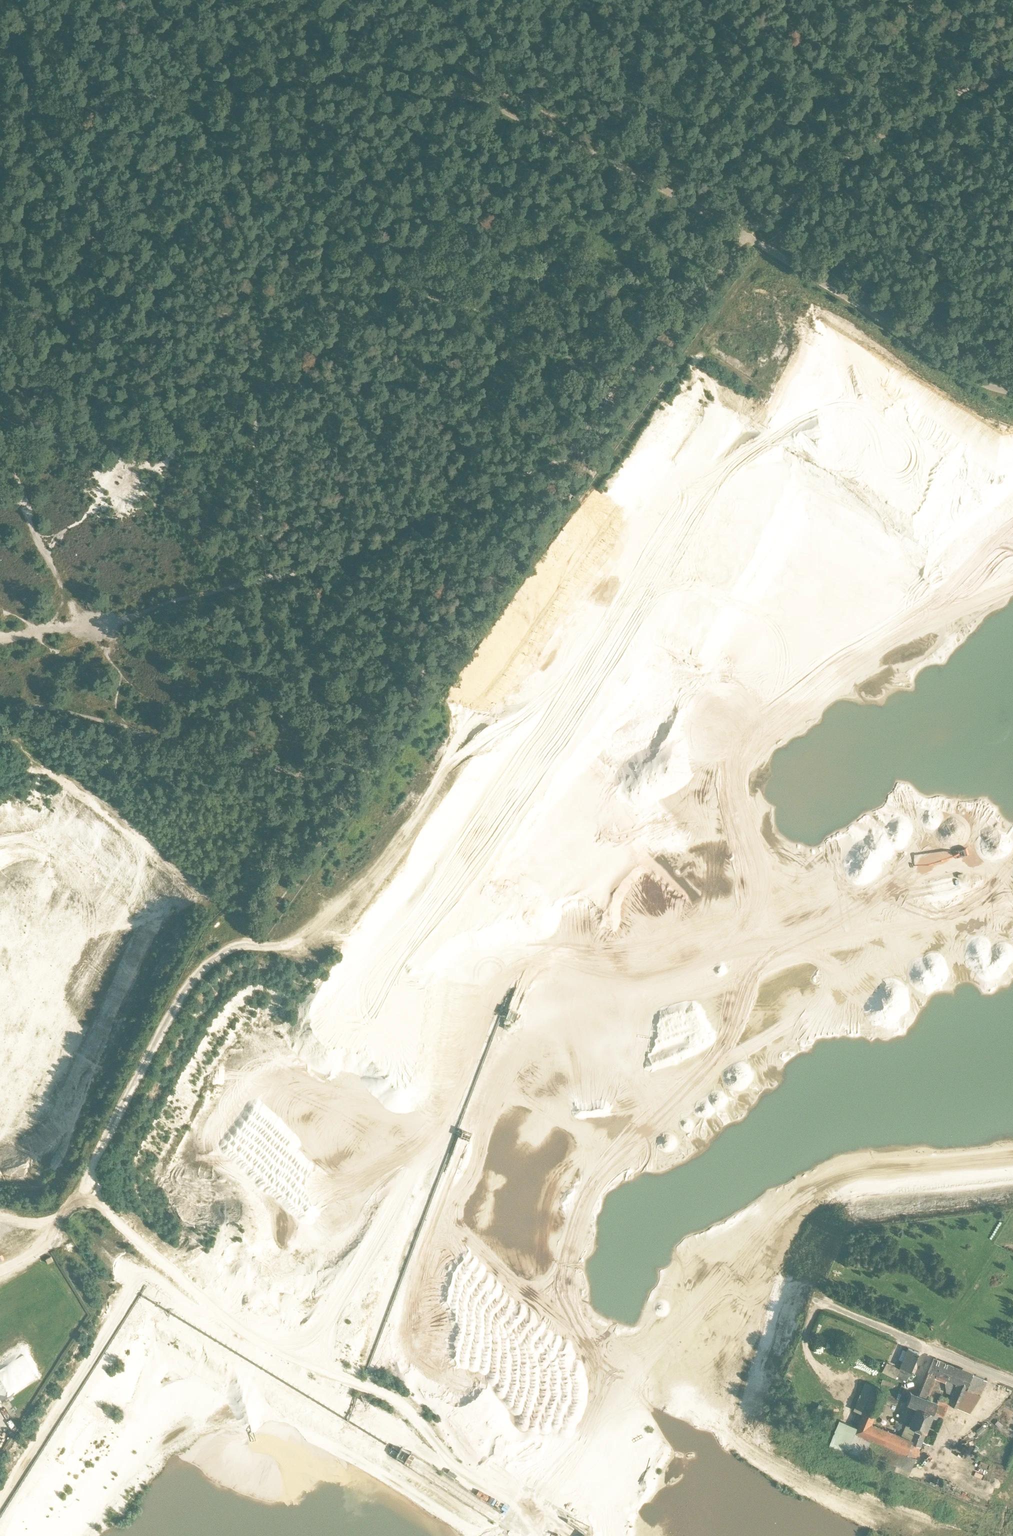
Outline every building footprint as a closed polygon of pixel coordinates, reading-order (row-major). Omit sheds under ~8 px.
[(907,1380),(919,1352),(907,1347),(900,1366),(899,1368),(885,1362),(882,1369),(890,1372),(888,1377),(903,1383),(904,1379),(907,1380)] [(934,1358),(920,1393),(927,1395),(936,1374),(947,1379),(945,1383),(946,1392),(953,1394),(949,1404),(970,1412),(986,1380),(934,1358)] [(927,1395),(920,1393),(919,1396),(911,1393),(908,1402),(918,1406),(910,1427),(916,1429),(911,1440),(871,1424),(884,1391),(874,1388),(875,1386),(865,1382),(854,1409),(862,1413),(856,1427),(839,1419),(829,1444),(908,1476),(910,1470),(933,1412),(944,1417),(949,1404),(938,1400),(937,1403),(926,1398),(927,1395)] [(896,1403),(898,1398),(887,1393),(885,1399),(896,1403)] [(398,1455),(411,1464),(416,1455),(403,1447),(398,1455)]
